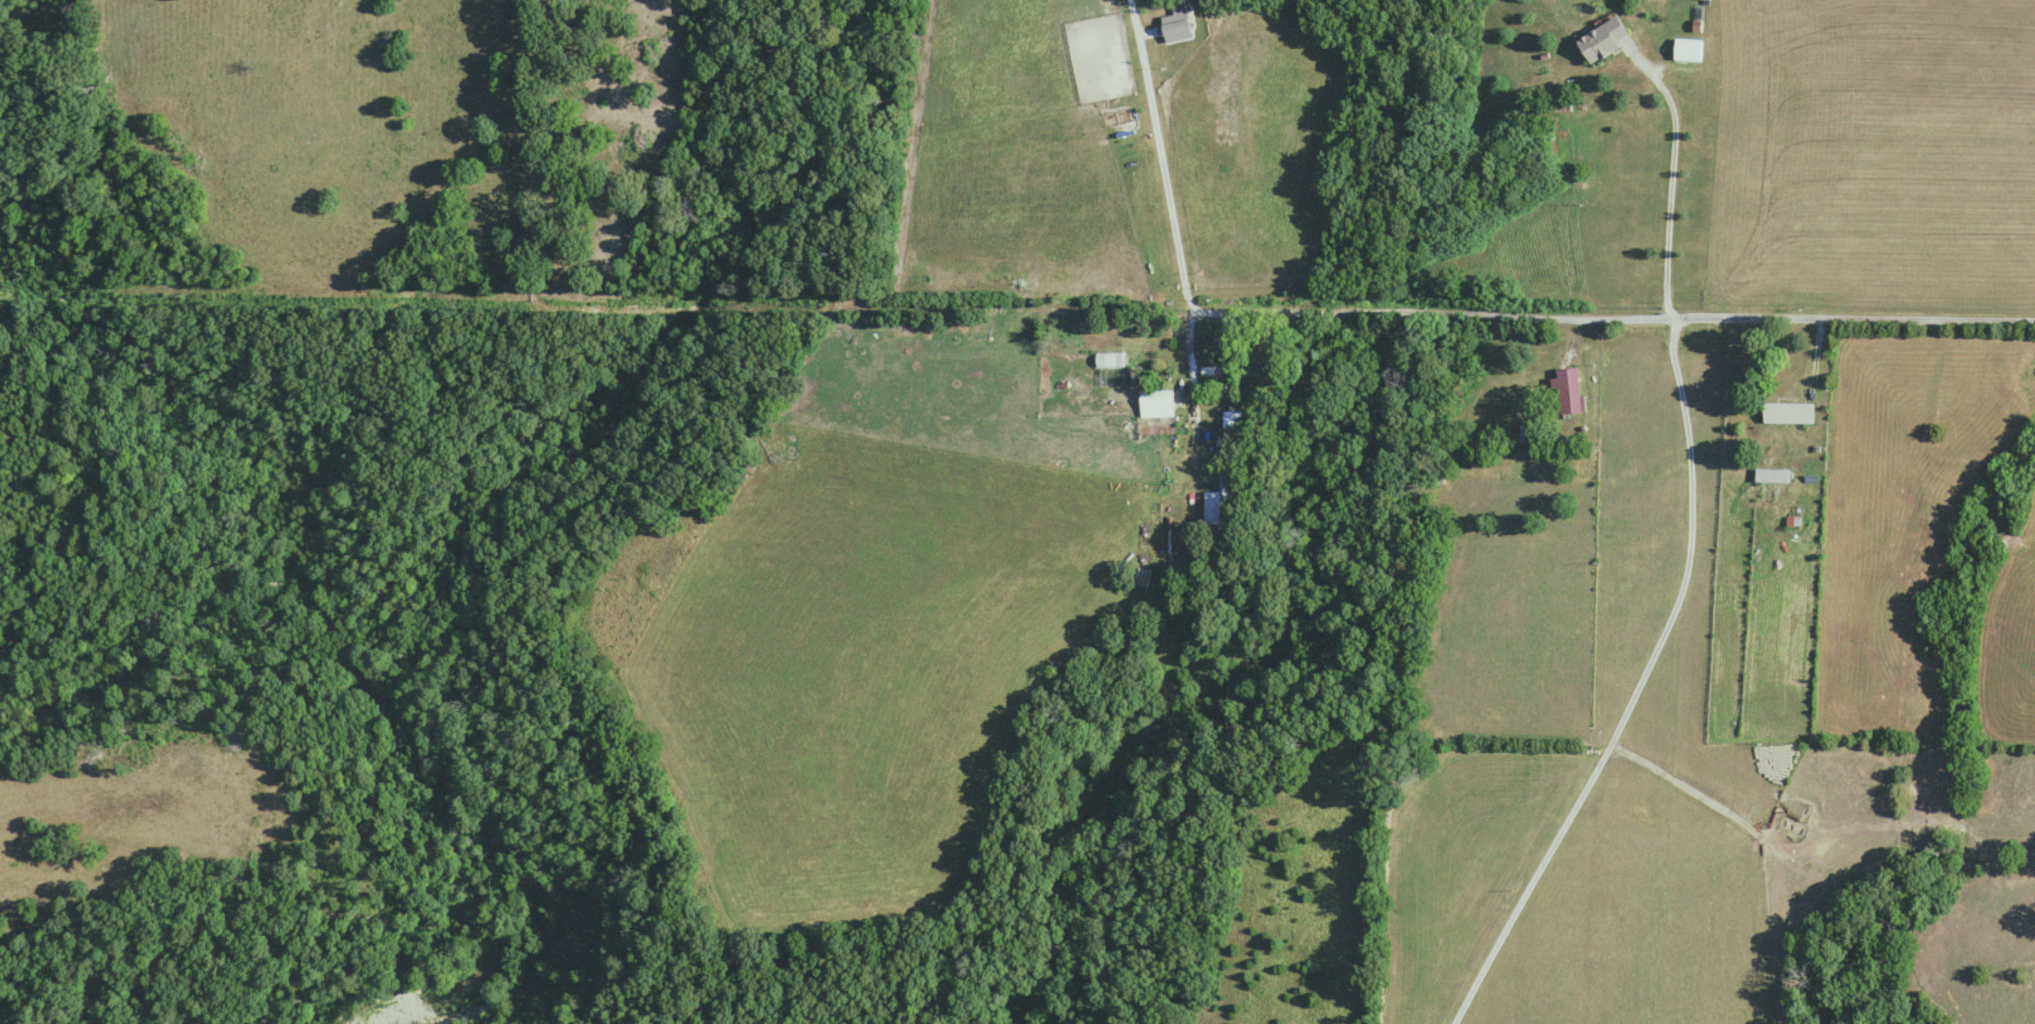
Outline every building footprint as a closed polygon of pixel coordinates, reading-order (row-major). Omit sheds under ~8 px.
[(1589,65),(1621,48),(1625,57),(1636,51),(1619,18),(1576,39),(1589,65)] [(1675,62),(1702,62),(1702,40),(1675,40),(1675,62)] [(1096,369),(1124,369),(1124,354),(1096,354),(1096,369)] [(1577,369),(1557,370),(1559,415),(1580,414),(1577,369)] [(1173,418),(1173,391),(1140,391),(1140,418),(1173,418)] [(1764,424),(1814,424),(1814,404),(1764,404),(1764,424)] [(1788,483),(1788,469),(1755,469),(1755,483),(1788,483)] [(1221,492),(1206,492),(1206,524),(1222,523),(1221,492)]
